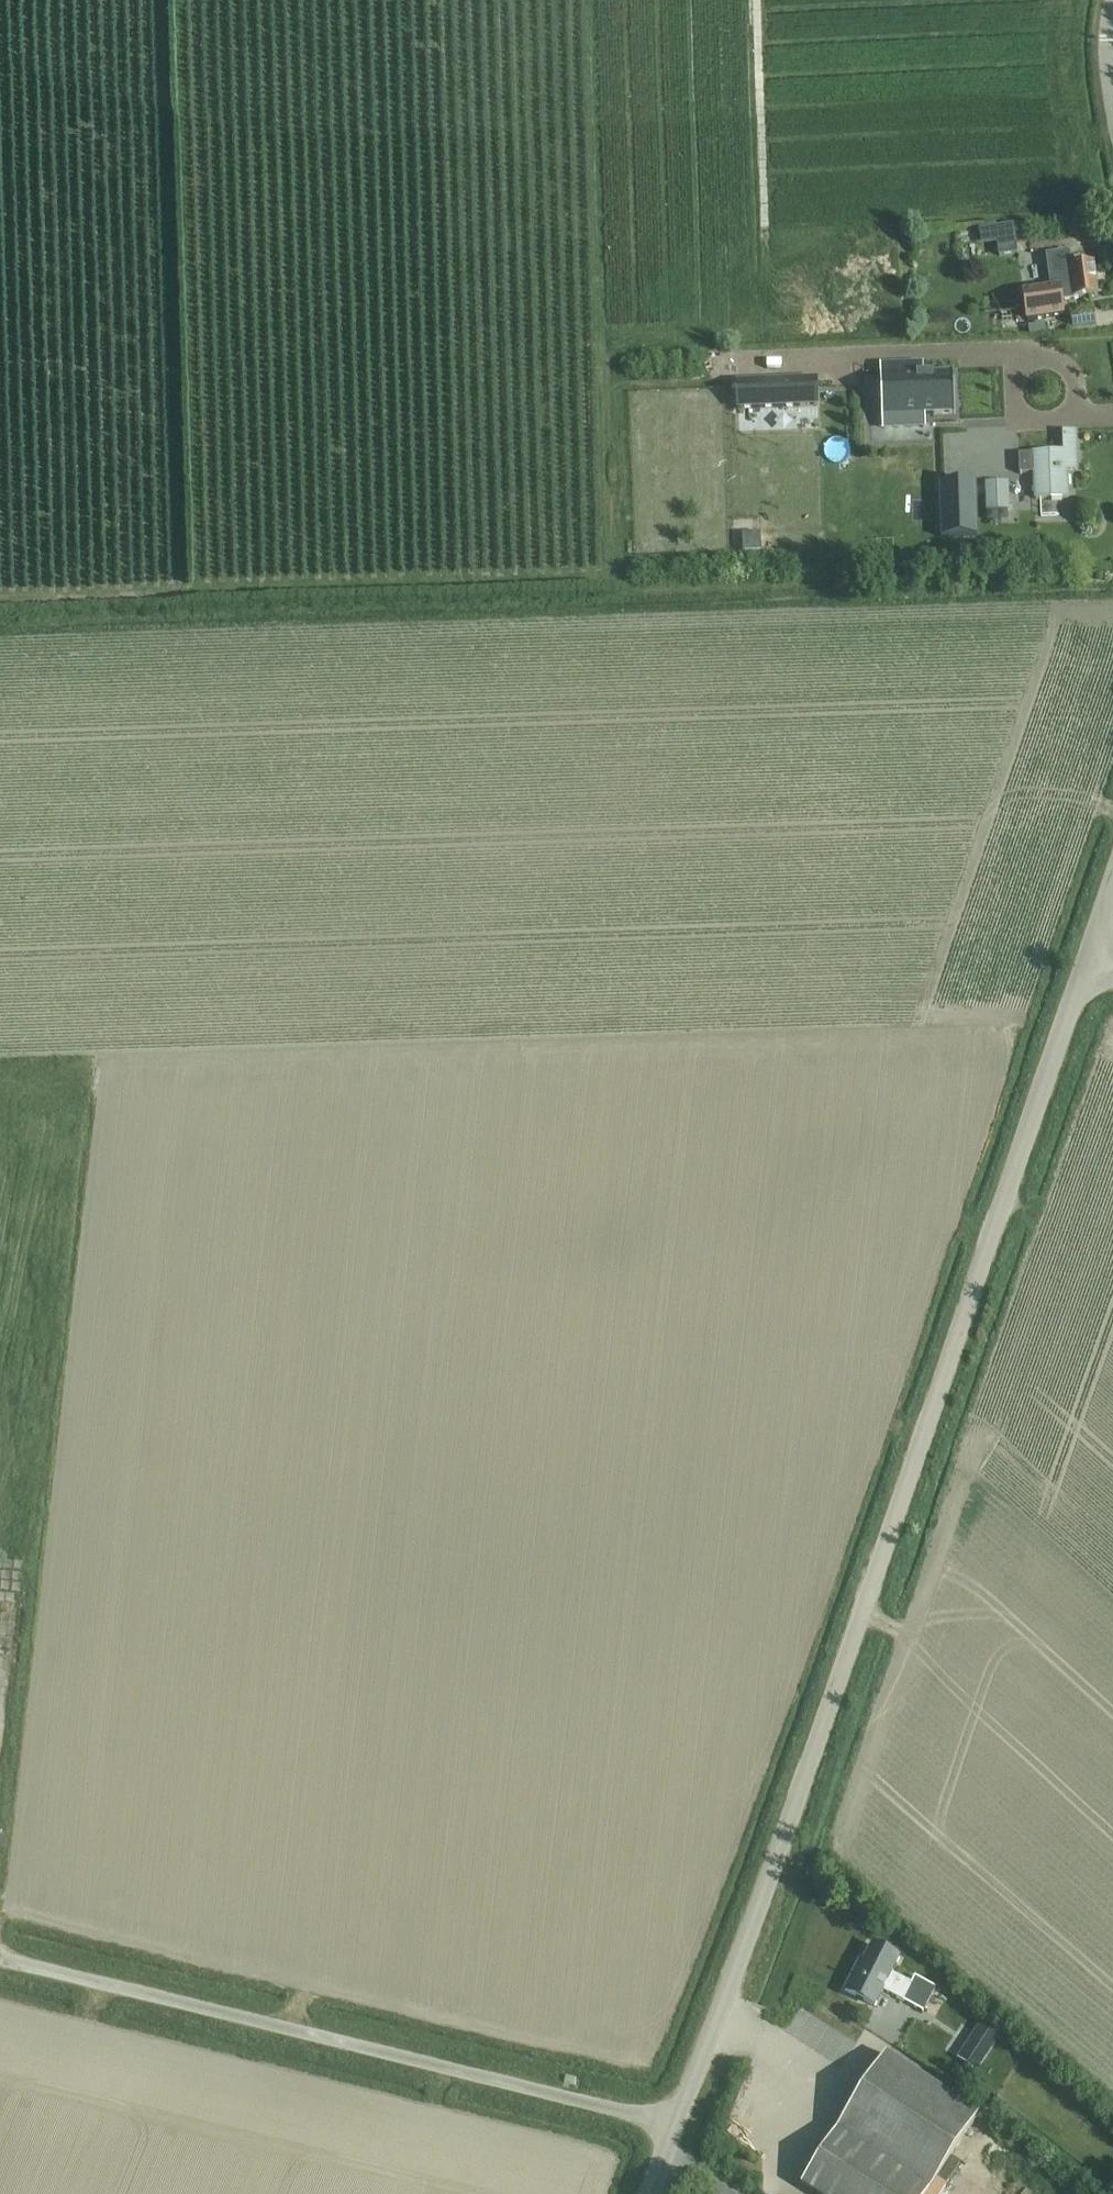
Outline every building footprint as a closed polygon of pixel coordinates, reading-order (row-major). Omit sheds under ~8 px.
[(953,227),(954,242),(990,240),(990,226),(953,227)] [(1093,265),(1071,268),(1068,254),(1047,257),(1052,290),(1022,294),(1026,322),(1063,317),(1061,302),(1097,297),(1093,265)] [(1070,314),(1072,332),(1095,329),(1093,311),(1070,314)] [(912,365),(881,366),(883,417),(955,415),(954,375),(912,376),(912,365)] [(737,383),(738,409),(798,407),(797,381),(737,383)] [(1037,500),(1067,498),(1065,465),(1076,465),(1074,435),(1064,436),(1065,454),(1015,457),(1016,472),(1035,470),(1037,500)] [(977,538),(975,484),(940,486),(941,539),(977,538)] [(1008,512),(1007,484),(985,485),(986,512),(1008,512)] [(914,1978),(910,1985),(891,1975),(899,1960),(871,1946),(856,1977),(853,1975),(844,1992),(874,2008),(882,1993),(922,2013),(934,1989),(914,1978)] [(813,2193),(927,2193),(978,2115),(885,2056),(801,2186),(813,2193)]
